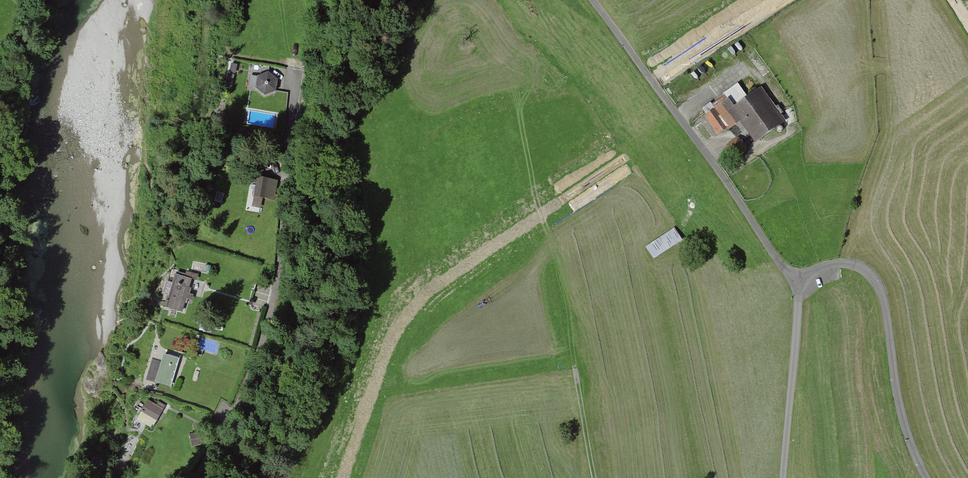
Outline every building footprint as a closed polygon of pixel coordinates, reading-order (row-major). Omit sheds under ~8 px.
[(255,88),(265,96),(276,92),(278,80),(268,72),(258,76),(255,88)] [(748,98),(738,84),(724,93),(728,99),(704,116),(718,135),(726,129),(728,132),(740,123),(755,144),(786,122),(762,88),(748,98)] [(738,138),(727,147),(736,159),(748,151),(738,138)] [(271,180),(257,178),(252,208),(261,210),(262,199),(268,200),(271,180)] [(647,246),(655,259),(683,241),(675,228),(647,246)] [(192,279),(175,275),(166,308),(182,313),(192,279)] [(179,359),(164,355),(156,382),(171,387),(179,359)] [(164,409),(148,400),(137,420),(152,429),(164,409)] [(192,447),(202,445),(200,433),(190,435),(192,447)]
